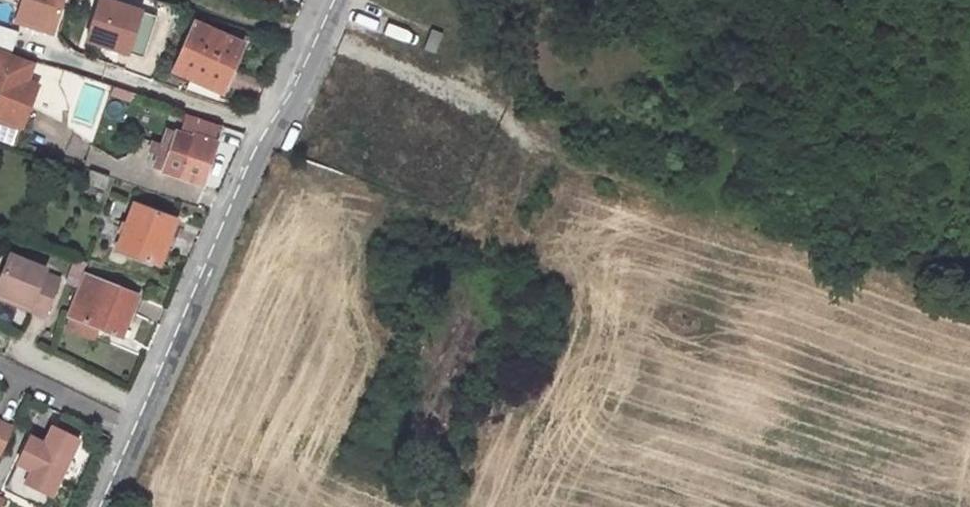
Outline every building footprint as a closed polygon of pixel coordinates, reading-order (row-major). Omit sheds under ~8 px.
[(13,0),(0,0),(0,27),(13,0)] [(143,58),(157,16),(109,0),(99,0),(86,39),(143,58)] [(243,43),(195,22),(173,70),(190,78),(185,91),(218,102),(243,43)] [(438,55),(446,33),(434,29),(426,50),(438,55)] [(14,119),(25,123),(33,97),(23,94),(29,78),(36,57),(0,44),(0,114),(14,119)] [(33,97),(39,81),(29,78),(23,94),(33,97)] [(196,192),(218,123),(179,109),(174,127),(165,125),(149,178),(196,192)] [(85,178),(108,186),(112,175),(89,166),(85,178)] [(176,218),(134,200),(115,246),(159,263),(176,218)] [(29,304),(27,308),(43,315),(57,280),(40,273),(42,268),(8,254),(0,273),(0,292),(29,304)] [(133,293),(81,271),(66,311),(117,333),(133,293)] [(27,308),(29,304),(0,292),(0,298),(27,308)] [(93,322),(69,312),(64,323),(88,334),(93,322)] [(10,425),(0,420),(0,445),(10,425)] [(41,440),(28,433),(15,461),(28,467),(22,480),(49,492),(76,436),(49,423),(41,440)]
